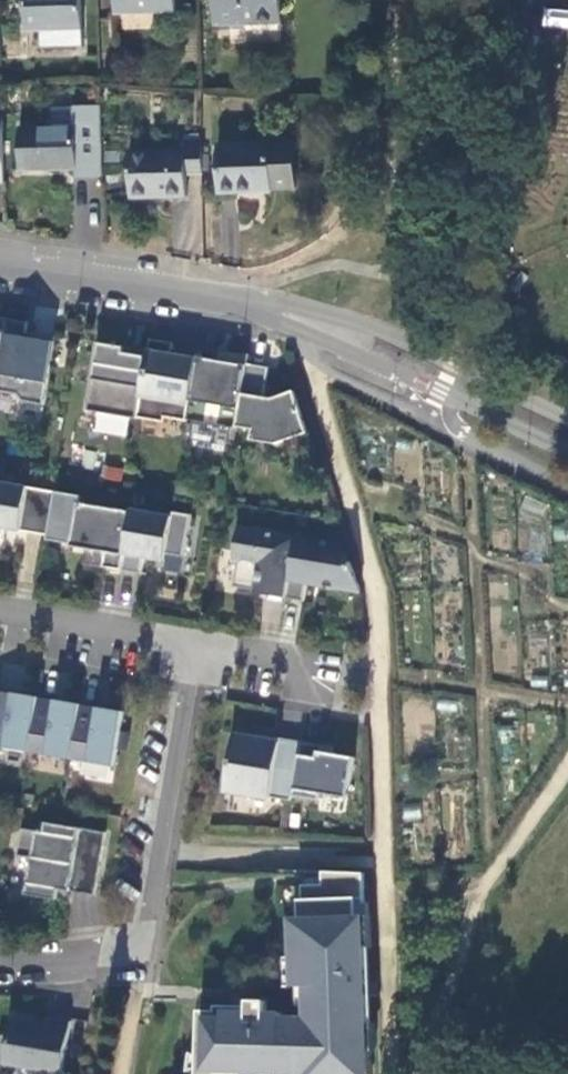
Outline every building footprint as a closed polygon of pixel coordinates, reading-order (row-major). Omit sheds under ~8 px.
[(80,0),(24,0),(25,31),(81,29),(80,0)] [(172,0),(113,0),(113,14),(172,13),(172,0)] [(214,28),(280,26),(279,0),(213,0),(214,28)] [(75,130),(17,131),(18,172),(76,171),(75,130)] [(184,153),(128,155),(128,200),(185,199),(184,177),(199,177),(198,143),(184,144),(184,153)] [(293,144),(216,147),(218,195),(271,194),(271,189),(295,188),(293,144)] [(5,317),(0,349),(0,391),(15,394),(20,401),(42,405),(53,336),(24,331),(26,321),(5,317)] [(146,348),(146,350),(135,416),(163,421),(163,416),(186,420),(186,419),(196,357),(170,352),(172,341),(148,337),(146,348)] [(97,342),(86,410),(135,418),(135,416),(146,350),(122,346),(121,351),(113,350),(114,345),(97,342)] [(218,360),(196,357),(186,419),(235,427),(235,426),(245,363),(247,354),(219,349),(218,360)] [(245,363),(235,426),(251,429),(249,439),(274,443),(307,433),(293,390),(271,397),(262,396),(270,356),(245,363)] [(0,482),(0,537),(4,537),(6,527),(19,530),(20,524),(47,529),(54,491),(0,482)] [(120,570),(130,511),(70,501),(63,545),(103,552),(101,567),(120,570)] [(169,515),(130,509),(130,511),(120,570),(140,573),(142,556),(156,559),(164,553),(183,556),(190,514),(170,510),(169,515)] [(284,597),(294,536),(276,533),(276,532),(254,528),(254,530),(236,527),(232,550),(237,556),(232,586),(254,590),(255,584),(265,586),(264,594),(284,597)] [(343,544),(294,536),(284,597),(302,600),(305,583),(358,591),(349,562),(343,544)] [(0,692),(0,746),(27,751),(36,698),(36,696),(11,692),(11,694),(0,692)] [(36,698),(27,751),(69,758),(78,705),(79,704),(54,699),(54,701),(36,698)] [(78,705),(69,758),(112,766),(122,711),(97,707),(97,708),(78,705)] [(269,798),(290,799),(290,795),(299,740),(256,733),(255,737),(233,733),(223,790),(269,795),(269,798)] [(320,751),(322,744),(299,740),(290,795),(318,800),(319,793),(346,798),(353,756),(320,751)] [(35,831),(20,828),(16,856),(30,858),(24,894),(55,899),(57,888),(93,894),(103,831),(44,822),(43,826),(36,825),(35,831)] [(322,870),(322,883),(301,884),(302,917),(291,918),(293,985),(305,985),(306,1017),(299,1016),(282,1016),(282,1012),(266,1011),(266,1000),(248,999),(248,1010),(198,1009),(196,1073),(216,1073),(216,1071),(276,1073),(297,1073),(315,1073),(370,1073),(368,1048),(364,1048),(364,1034),(368,1034),(365,931),(357,931),(356,903),(363,903),(362,872),(322,870)] [(61,1072),(70,1020),(48,1017),(47,1023),(33,1021),(33,1017),(11,1013),(7,1035),(0,1034),(0,1062),(61,1072)]
